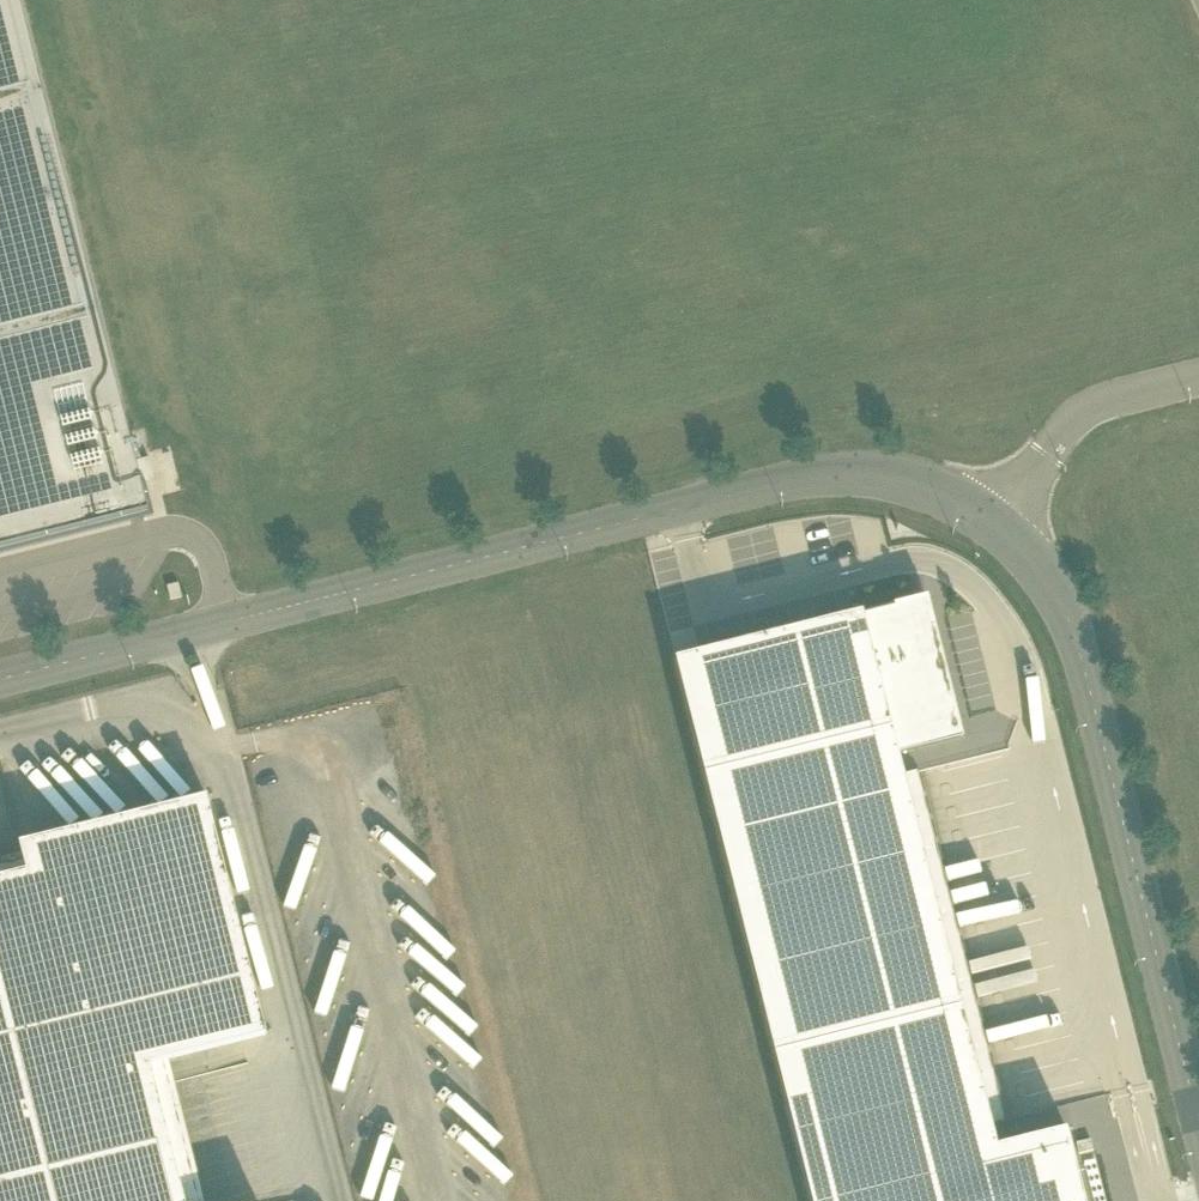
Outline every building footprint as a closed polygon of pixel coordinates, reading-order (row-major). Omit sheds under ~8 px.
[(147,512),(21,0),(0,0),(0,549),(147,512)] [(155,480),(150,458),(136,461),(141,483),(155,480)] [(812,1200),(1085,1200),(1065,1124),(995,1141),(896,748),(960,732),(924,590),(673,653),(812,1200)] [(150,1064),(165,1060),(266,1035),(207,797),(20,843),(24,858),(27,871),(0,878),(0,1200),(184,1200),(150,1064)] [(405,904),(397,913),(443,955),(451,947),(405,904)]
